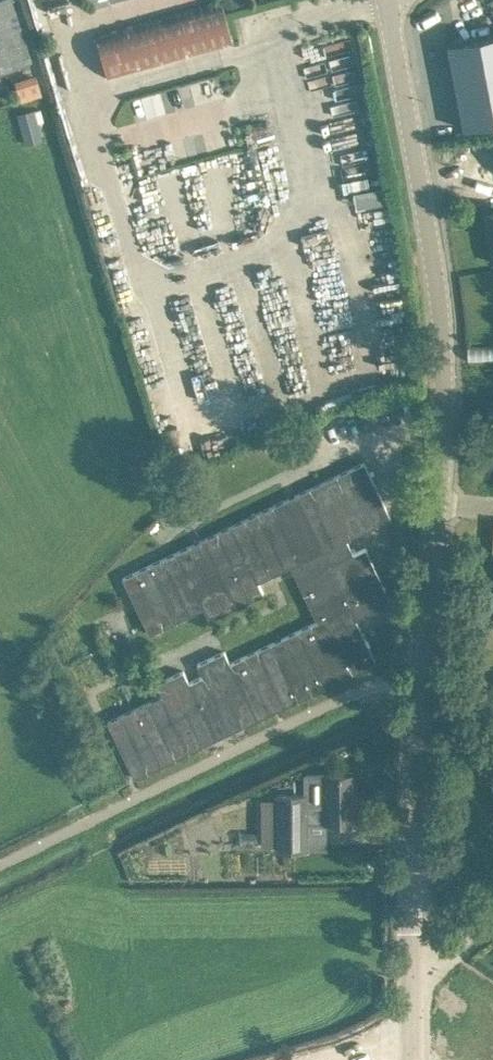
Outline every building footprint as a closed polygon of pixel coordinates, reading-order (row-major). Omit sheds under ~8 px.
[(31,56),(17,16),(13,0),(0,0),(0,66),(31,56)] [(47,16),(86,8),(87,14),(115,8),(113,0),(43,0),(47,16)] [(96,36),(108,74),(233,40),(222,0),(96,36)] [(448,42),(464,127),(492,122),(492,34),(448,42)] [(23,83),(30,104),(52,96),(45,76),(23,83)] [(33,108),(18,112),(26,140),(40,136),(33,108)] [(225,179),(229,192),(247,188),(242,175),(225,179)] [(182,221),(180,210),(162,214),(164,225),(182,221)] [(347,538),(391,517),(364,461),(123,577),(150,633),(204,606),(210,618),(264,592),(258,580),(291,565),(317,620),(230,662),(225,650),(197,663),(203,675),(189,681),(184,669),(156,682),(162,694),(108,720),(134,776),(135,776),(202,744),(244,724),(274,709),(279,707),(376,661),(361,627),(372,622),(368,612),(392,601),(366,547),(354,552),(347,538)] [(84,673),(94,695),(103,691),(93,669),(84,673)] [(277,808),(265,808),(266,845),(277,845),(307,844),(307,821),(334,821),(355,821),(355,802),(354,803),(353,792),(355,792),(355,773),(333,773),(307,773),(307,793),(276,793),(277,808)] [(222,858),(231,857),(228,827),(132,838),(136,880),(223,870),(222,858)] [(451,879),(452,868),(440,868),(440,879),(451,879)]
